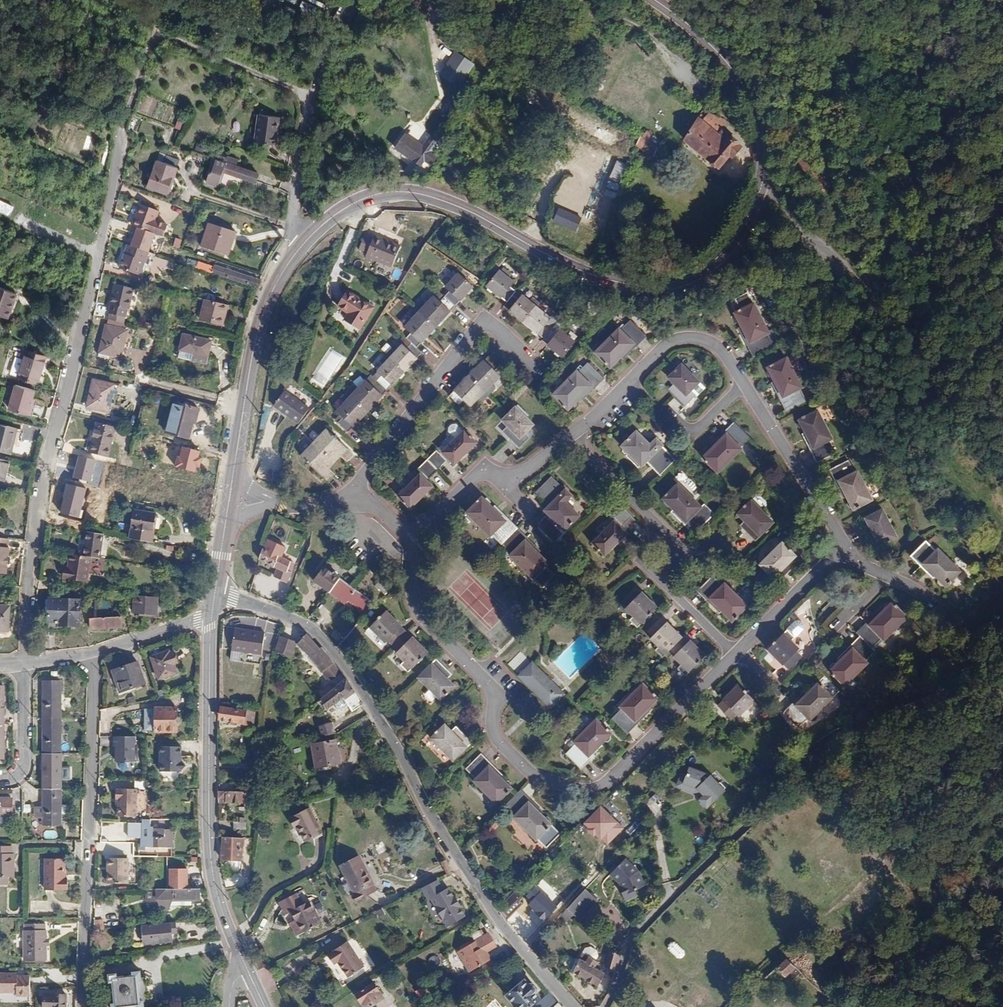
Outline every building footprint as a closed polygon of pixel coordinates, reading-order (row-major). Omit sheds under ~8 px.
[(458,88),(475,65),(455,51),(439,74),(458,88)] [(276,141),(280,114),(260,111),(256,139),(276,141)] [(725,120),(714,114),(706,123),(716,131),(719,128),(723,131),(730,123),(725,120)] [(716,131),(706,123),(703,120),(686,139),(720,168),(731,155),(733,158),(742,148),(723,131),(719,128),(716,131)] [(441,141),(431,134),(423,147),(414,161),(422,166),(425,161),(433,165),(440,156),(434,152),(435,150),(441,141)] [(414,161),(423,147),(406,135),(396,149),(414,161)] [(660,148),(641,136),(637,146),(656,157),(660,148)] [(628,162),(618,158),(607,187),(605,194),(615,198),(628,162)] [(805,158),(800,163),(814,175),(818,171),(805,158)] [(260,173),(216,159),(212,172),(222,176),(224,170),(258,181),(260,173)] [(179,167),(157,160),(149,186),(168,192),(174,176),(176,176),(179,167)] [(134,199),(127,222),(164,235),(168,222),(157,216),(160,210),(151,204),(134,199)] [(14,206),(5,202),(1,211),(11,215),(14,206)] [(582,216),(557,206),(553,219),(577,228),(582,216)] [(226,257),(234,233),(212,224),(203,248),(226,257)] [(378,236),(369,233),(363,246),(371,250),(370,253),(396,265),(405,245),(393,239),(379,233),(378,236)] [(140,246),(128,244),(119,268),(148,277),(155,253),(140,246)] [(187,263),(211,272),(214,266),(189,257),(187,263)] [(561,357),(578,339),(571,333),(568,336),(562,331),(557,335),(552,331),(554,328),(547,322),(551,318),(545,313),(548,309),(534,296),(530,300),(525,295),(521,299),(515,294),(518,290),(512,284),(516,280),(510,275),(513,271),(507,265),(503,269),(502,268),(489,282),(491,284),(491,287),(495,290),(498,289),(509,300),(506,304),(519,315),(518,318),(520,320),(523,319),(526,322),(526,325),(529,328),(532,327),(545,338),(543,340),(555,351),(555,354),(558,357),(560,356),(561,357)] [(213,274),(256,289),(259,280),(216,266),(213,274)] [(339,418),(349,428),(362,414),(365,414),(369,411),(367,408),(370,406),(373,407),(376,403),(374,401),(400,374),(403,375),(405,373),(404,369),(407,366),(410,368),(413,365),(411,362),(423,350),(418,344),(432,330),(435,330),(437,328),(436,325),(439,322),(442,323),(444,320),(444,317),(469,290),(472,291),(475,289),(473,285),(475,284),(460,270),(459,271),(455,268),(450,274),(454,278),(448,283),(452,287),(442,298),(436,293),(428,302),(424,299),(412,312),(415,316),(408,324),(414,329),(408,335),(414,340),(408,346),(404,342),(398,347),(394,343),(380,358),(384,363),(379,367),(383,372),(373,382),(367,377),(358,386),(355,382),(342,396),(346,400),(339,407),(344,413),(339,418)] [(748,333),(744,334),(751,347),(771,338),(764,325),(767,323),(753,295),(751,295),(746,284),(733,290),(739,302),(733,304),(734,306),(732,309),(734,313),(738,314),(740,318),(740,317),(748,333)] [(7,318),(16,300),(18,295),(0,286),(0,315),(7,318)] [(115,299),(134,304),(137,291),(119,286),(115,299)] [(375,304),(350,288),(346,293),(340,302),(351,309),(346,316),(361,326),(375,304)] [(130,320),(134,304),(115,299),(114,302),(123,305),(121,314),(112,312),(111,316),(130,320)] [(114,302),(112,312),(121,314),(123,305),(114,302)] [(226,327),(232,308),(209,302),(204,322),(226,327)] [(631,341),(634,343),(644,333),(628,317),(618,327),(616,326),(594,349),(608,364),(611,362),(614,364),(617,361),(616,356),(619,353),(631,341)] [(737,319),(744,334),(748,333),(740,317),(740,318),(737,319)] [(127,331),(129,325),(108,320),(106,326),(127,331)] [(124,344),(127,331),(106,326),(98,359),(106,361),(106,358),(126,363),(130,346),(124,344)] [(186,340),(214,347),(214,344),(186,338),(186,340)] [(208,368),(214,347),(186,340),(180,361),(208,368)] [(622,355),(634,343),(631,341),(619,353),(622,355)] [(780,387),(778,388),(784,401),(804,391),(798,379),(800,377),(785,349),(766,359),(766,360),(764,363),(766,368),(770,368),(772,372),(780,387)] [(44,357),(25,351),(17,377),(36,382),(44,357)] [(501,363),(491,354),(477,368),(474,367),(471,369),(472,373),(469,375),(466,375),(463,378),(464,381),(450,394),(460,404),(465,399),(471,404),(480,396),(484,399),(496,387),(492,383),(500,374),(495,369),(501,363)] [(575,400),(578,397),(590,384),(592,387),(602,377),(586,361),(576,371),(574,370),(552,393),(567,407),(569,406),(573,408),(576,404),(575,400)] [(677,364),(690,374),(692,372),(680,361),(677,364)] [(697,381),(690,374),(677,364),(665,377),(671,383),(678,390),(673,395),(683,404),(693,394),(688,389),(697,381)] [(769,373),(778,388),(780,387),(772,372),(769,373)] [(119,388),(93,381),(85,411),(111,417),(119,388)] [(17,383),(10,408),(31,413),(37,389),(17,383)] [(666,388),(673,395),(678,390),(671,383),(666,388)] [(590,384),(578,397),(580,399),(592,387),(590,384)] [(283,424),(294,433),(306,418),(282,399),(270,414),(283,424)] [(812,439),(809,441),(816,453),(835,443),(828,431),(831,430),(817,401),(797,410),(798,412),(796,415),(798,420),(802,420),(804,424),(812,439)] [(515,406),(527,417),(529,414),(518,403),(515,406)] [(192,441),(200,411),(174,404),(166,435),(192,441)] [(514,431),(509,436),(519,447),(529,436),(525,432),(533,424),(527,417),(515,406),(502,419),(508,425),(514,431)] [(280,427),(283,424),(270,414),(268,416),(280,427)] [(724,433),(713,445),(709,449),(706,448),(702,453),(703,455),(701,456),(718,471),(741,447),(740,446),(750,435),(733,420),(722,431),(724,433)] [(476,442),(464,429),(463,430),(457,423),(452,423),(450,426),(449,430),(456,437),(443,450),(455,463),(476,442)] [(93,436),(113,441),(116,429),(96,424),(93,436)] [(801,426),(809,441),(812,439),(804,424),(801,426)] [(503,430),(509,436),(514,431),(508,425),(503,430)] [(634,447),(645,459),(651,454),(666,468),(681,453),(666,439),(667,438),(661,431),(654,438),(641,425),(626,440),(628,442),(627,446),(629,448),(634,447)] [(16,438),(18,431),(0,426),(0,434),(16,438)] [(347,459),(354,452),(329,427),(302,454),(328,480),(337,470),(330,463),(341,452),(347,459)] [(711,443),(713,445),(724,433),(722,431),(711,443)] [(13,451),(16,438),(0,434),(0,448),(13,451)] [(92,448),(109,453),(113,441),(93,436),(92,440),(94,441),(92,448)] [(643,461),(645,459),(634,447),(631,450),(643,461)] [(0,448),(0,455),(11,458),(13,451),(0,448)] [(107,460),(109,453),(92,448),(90,455),(107,460)] [(447,459),(436,448),(417,467),(428,478),(447,459)] [(836,473),(844,488),(845,491),(843,494),(846,500),(850,500),(850,501),(870,491),(855,463),(853,464),(847,452),(827,462),(834,474),(836,473)] [(95,460),(79,456),(73,478),(90,482),(95,460)] [(0,461),(0,484),(4,485),(9,464),(0,461)] [(432,485),(419,473),(405,487),(402,487),(399,490),(400,493),(398,495),(410,507),(432,485)] [(841,489),(844,488),(836,473),(834,474),(841,489)] [(547,509),(559,521),(558,526),(560,528),(564,527),(566,528),(581,513),(567,499),(573,493),(567,486),(566,487),(553,474),(538,490),(550,503),(546,508),(547,509)] [(688,520),(685,523),(696,532),(717,512),(706,502),(703,505),(680,482),(665,497),(666,499),(665,503),(668,505),(672,505),(676,508),(688,520)] [(85,489),(66,484),(59,514),(78,518),(85,489)] [(543,553),(540,550),(526,539),(529,536),(509,516),(506,519),(493,506),(491,503),(491,500),(488,496),(484,497),(483,496),(468,512),(492,535),(494,533),(513,552),(511,554),(536,577),(551,562),(549,560),(550,556),(546,553),(543,553)] [(751,524),(747,530),(756,539),(774,520),(752,499),(739,512),(746,519),(751,524)] [(868,522),(872,530),(876,539),(894,530),(880,501),(856,513),(863,525),(868,522)] [(496,503),(493,506),(506,519),(509,516),(496,503)] [(637,518),(621,503),(612,512),(628,527),(637,518)] [(673,511),(685,523),(688,520),(676,508),(673,511)] [(556,523),(559,521),(547,509),(544,512),(556,523)] [(133,511),(129,539),(151,543),(155,515),(133,511)] [(628,532),(616,519),(602,534),(598,533),(595,536),(596,539),(594,541),(606,553),(628,532)] [(740,524),(747,530),(751,524),(746,519),(740,524)] [(867,532),(872,530),(868,522),(863,525),(867,532)] [(90,557),(98,558),(102,534),(91,532),(85,531),(81,556),(90,557)] [(526,539),(540,550),(542,548),(529,536),(526,539)] [(921,560),(932,573),(935,576),(934,580),(936,584),(940,583),(942,585),(959,571),(937,545),(935,547),(927,537),(909,551),(918,562),(921,560)] [(0,539),(0,563),(9,564),(11,549),(9,548),(10,540),(0,539)] [(286,546),(268,539),(259,560),(279,568),(275,577),(287,582),(291,573),(287,572),(292,561),(281,557),(286,546)] [(785,568),(791,562),(797,554),(782,541),(761,564),(780,582),(789,572),(785,568)] [(170,555),(171,546),(160,544),(159,553),(170,555)] [(86,581),(90,557),(81,556),(69,554),(67,567),(65,567),(63,577),(86,581)] [(930,575),(932,573),(921,560),(918,562),(930,575)] [(795,567),(791,562),(785,568),(789,572),(795,567)] [(0,563),(0,574),(8,575),(9,564),(0,563)] [(331,591),(342,578),(326,566),(316,580),(331,591)] [(711,599),(723,611),(727,614),(725,618),(729,621),(732,620),(734,621),(748,606),(725,584),(723,586),(714,576),(698,592),(708,602),(711,599)] [(375,603),(352,586),(342,578),(331,591),(329,593),(338,599),(340,597),(358,611),(356,613),(362,619),(375,603)] [(392,586),(384,578),(378,585),(385,592),(392,586)] [(643,592),(637,586),(624,600),(629,605),(627,608),(635,616),(632,620),(638,626),(657,606),(656,605),(656,602),(654,599),(652,599),(644,591),(643,592)] [(159,613),(160,597),(136,596),(136,612),(159,613)] [(45,624),(77,625),(78,599),(47,598),(45,624)] [(858,646),(846,658),(843,662),(839,661),(836,663),(837,668),(835,669),(851,684),(874,661),(872,659),(881,650),(877,645),(887,635),(889,637),(911,614),(896,598),(894,600),(891,599),(887,603),(888,606),(885,610),(874,621),(872,620),(862,631),(865,634),(855,644),(858,646)] [(721,613),(723,611),(711,599),(708,602),(721,613)] [(9,631),(10,608),(0,607),(0,631),(9,631)] [(874,621),(885,610),(883,608),(872,620),(874,621)] [(399,668),(406,675),(426,655),(425,653),(425,651),(421,648),(419,648),(411,640),(410,640),(399,629),(400,628),(391,620),(392,617),(389,614),(387,615),(386,614),(366,633),(372,641),(376,637),(384,645),(386,643),(397,654),(395,656),(403,664),(399,668)] [(124,627),(123,616),(98,617),(93,618),(94,629),(124,627)] [(690,641),(685,635),(683,637),(680,634),(680,632),(678,629),(676,630),(668,622),(667,622),(662,617),(649,630),(654,636),(652,638),(660,645),(656,650),(664,657),(672,649),(677,655),(675,656),(684,665),(680,669),(687,676),(706,655),(704,653),(705,650),(702,647),(699,648),(691,640),(690,641)] [(797,636),(801,633),(794,626),(775,646),(777,648),(777,651),(779,653),(782,652),(796,666),(810,653),(804,647),(806,645),(797,636)] [(265,644),(267,638),(267,631),(237,628),(235,649),(261,652),(265,644)] [(323,651),(307,633),(298,644),(308,654),(320,667),(332,681),(342,672),(325,650),(323,651)] [(290,655),(296,642),(281,636),(276,649),(290,655)] [(844,656),(846,658),(858,646),(855,644),(844,656)] [(175,651),(170,653),(173,665),(178,663),(175,651)] [(173,665),(170,653),(151,658),(157,679),(175,674),(173,665)] [(455,688),(448,681),(442,675),(447,671),(437,661),(419,678),(441,701),(455,688)] [(144,685),(138,663),(112,670),(118,692),(144,685)] [(564,695),(533,665),(520,677),(551,708),(564,695)] [(442,675),(448,681),(452,677),(447,671),(442,675)] [(353,708),(361,703),(347,678),(334,689),(323,698),(321,699),(326,710),(336,703),(339,707),(343,707),(348,702),(353,708)] [(819,687),(816,691),(804,703),(802,701),(791,711),(808,727),(817,716),(819,718),(841,694),(826,680),(825,681),(821,680),(818,684),(819,687)] [(44,717),(62,717),(62,681),(44,681),(44,717)] [(319,693),(323,698),(334,689),(330,684),(319,693)] [(761,703),(742,684),(740,686),(737,685),(734,688),(735,691),(727,699),(727,700),(722,706),(735,719),(741,713),(743,715),(751,707),(755,710),(761,703)] [(631,734),(640,724),(638,723),(650,709),(653,707),(657,708),(659,705),(659,701),(660,699),(645,685),(622,707),(624,710),(615,719),(631,734)] [(804,703),(816,691),(813,688),(802,701),(804,703)] [(246,720),(248,709),(223,707),(222,717),(246,720)] [(638,723),(640,724),(653,712),(650,709),(638,723)] [(177,731),(177,712),(157,712),(157,731),(177,731)] [(44,752),(62,753),(62,717),(44,717),(44,752)] [(591,757),(594,753),(603,744),(606,741),(610,742),(612,740),(612,736),(613,734),(598,719),(579,738),(575,742),(578,744),(567,755),(583,770),(594,759),(591,757)] [(323,736),(335,734),(334,723),(321,726),(323,736)] [(458,740),(452,734),(445,726),(431,740),(453,763),(472,745),(463,736),(458,740)] [(457,729),(452,734),(458,740),(463,736),(457,729)] [(137,736),(114,736),(114,746),(116,746),(116,761),(135,762),(135,741),(136,741),(137,736)] [(378,755),(389,749),(382,737),(371,744),(378,755)] [(337,764),(336,740),(312,741),(313,770),(328,769),(328,763),(337,764)] [(594,753),(597,756),(605,747),(603,744),(594,753)] [(183,747),(161,747),(160,771),(181,771),(187,765),(183,761),(183,747)] [(44,789),(62,788),(62,753),(44,752),(44,789)] [(505,785),(501,782),(489,770),(492,767),(481,757),(466,772),(476,782),(473,785),(496,807),(512,792),(511,791),(512,788),(508,784),(505,785)] [(295,765),(296,773),(304,772),(303,764),(295,765)] [(489,770),(501,782),(504,779),(492,767),(489,770)] [(707,795),(703,799),(703,800),(703,803),(706,807),(709,807),(710,808),(728,791),(714,776),(693,768),(690,775),(687,782),(701,788),(707,795)] [(697,792),(703,799),(707,795),(701,788),(687,782),(690,775),(685,774),(681,785),(697,792)] [(127,815),(127,787),(110,787),(110,788),(109,788),(109,797),(112,797),(112,815),(127,815)] [(62,804),(62,788),(44,789),(44,823),(62,824),(62,814),(66,813),(66,804),(62,804)] [(246,801),(246,791),(220,790),(220,800),(246,801)] [(544,821),(542,818),(530,806),(532,804),(522,793),(506,809),(516,819),(514,821),(536,842),(538,839),(546,848),(560,834),(551,827),(552,824),(549,820),(544,821)] [(648,796),(649,810),(660,809),(659,796),(648,796)] [(0,799),(0,816),(13,816),(14,799),(0,799)] [(530,806),(542,818),(544,816),(532,804),(530,806)] [(584,823),(607,846),(625,827),(602,804),(584,823)] [(305,842),(323,833),(310,807),(290,818),(294,828),(298,826),(305,842)] [(247,827),(247,821),(245,821),(245,816),(241,816),(241,820),(232,821),(232,827),(247,827)] [(143,827),(142,821),(129,821),(129,835),(139,836),(142,836),(143,845),(140,845),(140,852),(147,852),(147,845),(177,844),(177,827),(143,827)] [(244,836),(224,835),(223,858),(244,858),(244,836)] [(12,864),(12,859),(14,859),(14,854),(14,846),(0,846),(0,864),(12,864)] [(364,865),(359,856),(340,865),(355,893),(372,884),(363,867),(364,865)] [(109,858),(109,872),(111,872),(111,883),(129,882),(129,857),(109,858)] [(640,870),(627,858),(612,874),(622,882),(624,886),(621,887),(628,900),(639,895),(637,890),(647,885),(640,870)] [(12,864),(0,864),(0,878),(2,878),(2,886),(13,886),(13,878),(18,878),(18,868),(12,868),(12,864)] [(67,877),(67,864),(46,864),(47,889),(70,889),(70,878),(67,877)] [(437,879),(422,887),(428,899),(431,898),(447,927),(465,917),(460,908),(461,907),(455,896),(454,897),(448,887),(443,890),(437,879)] [(199,899),(199,887),(156,887),(156,889),(156,897),(156,899),(157,898),(158,900),(159,902),(161,908),(167,908),(172,899),(199,899)] [(235,888),(227,890),(228,897),(236,896),(235,888)] [(517,888),(502,906),(508,917),(522,903),(519,900),(525,895),(517,888)] [(587,888),(579,897),(568,908),(580,919),(599,899),(587,888)] [(303,905),(310,901),(304,889),(297,893),(303,905)] [(321,923),(310,901),(303,905),(297,893),(280,901),(286,913),(291,910),(295,920),(298,918),(299,921),(291,925),(296,935),(321,923)] [(568,921),(574,915),(568,909),(562,915),(568,921)] [(176,932),(175,920),(168,921),(169,933),(176,932)] [(161,922),(141,924),(143,943),(170,940),(169,933),(168,921),(161,922)] [(48,938),(48,922),(27,922),(27,959),(48,959),(48,944),(48,938)] [(460,952),(464,959),(462,961),(470,974),(492,960),(488,953),(491,950),(488,945),(493,942),(490,937),(488,934),(483,937),(479,931),(471,936),(475,942),(460,952)] [(40,946),(40,934),(30,935),(30,947),(40,946)] [(679,958),(686,952),(674,941),(668,947),(679,958)] [(349,976),(365,966),(348,942),(329,954),(335,964),(339,961),(349,976)] [(496,947),(493,942),(488,945),(491,950),(496,947)] [(618,971),(622,957),(608,945),(606,953),(609,955),(605,966),(618,971)] [(574,971),(599,985),(605,973),(595,968),(597,964),(585,956),(582,960),(579,957),(574,971)] [(777,966),(785,975),(791,969),(798,976),(801,972),(786,958),(777,966)] [(777,966),(764,979),(772,987),(785,975),(777,966)] [(851,986),(858,979),(849,967),(841,974),(842,975),(851,986)] [(139,969),(132,970),(131,973),(115,975),(115,972),(108,973),(108,980),(111,980),(114,1002),(110,1003),(110,1006),(119,1006),(135,1004),(135,1006),(138,1006),(142,1006),(142,999),(139,1000),(136,978),(139,977),(139,969)] [(29,975),(16,976),(16,973),(0,974),(0,992),(17,991),(17,995),(30,994),(29,975)] [(524,980),(506,996),(515,1006),(528,1006),(539,998),(535,993),(536,991),(536,988),(533,984),(530,984),(528,986),(524,980)] [(794,987),(788,981),(776,992),(782,999),(794,987)] [(386,997),(375,982),(357,994),(363,1003),(364,1002),(367,1006),(371,1006),(386,997)] [(855,991),(851,986),(839,996),(844,1001),(855,991)] [(425,1003),(431,1000),(426,991),(420,994),(425,1003)] [(65,994),(43,992),(43,1006),(64,1006),(65,994)] [(559,1002),(550,992),(535,1006),(555,1006),(559,1002)]
